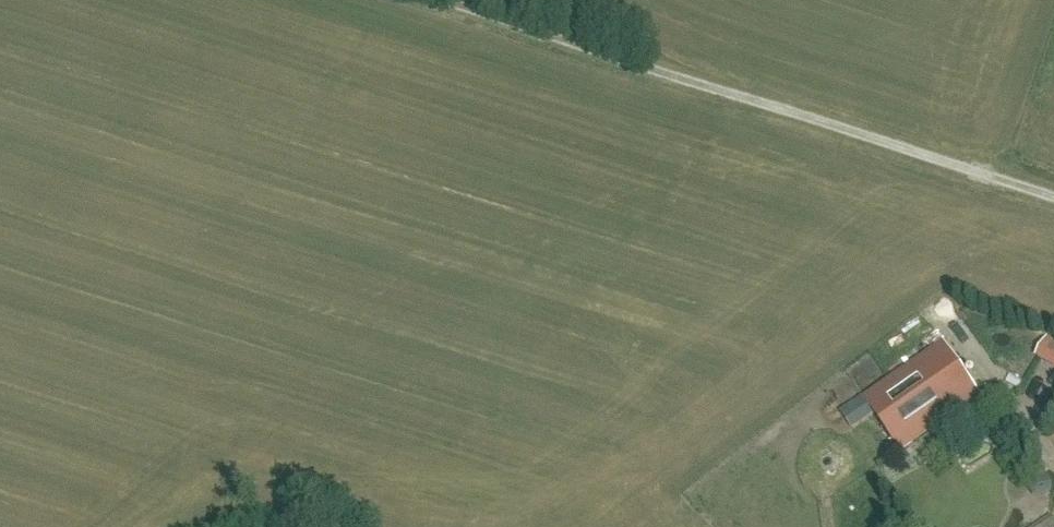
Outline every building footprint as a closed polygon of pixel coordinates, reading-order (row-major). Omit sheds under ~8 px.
[(1053,365),(1053,338),(1041,358),(1053,365)] [(901,453),(983,398),(943,339),(839,411),(851,428),(873,412),(901,453)] [(1052,516),(1036,526),(1053,526),(1053,519),(1052,516)]
